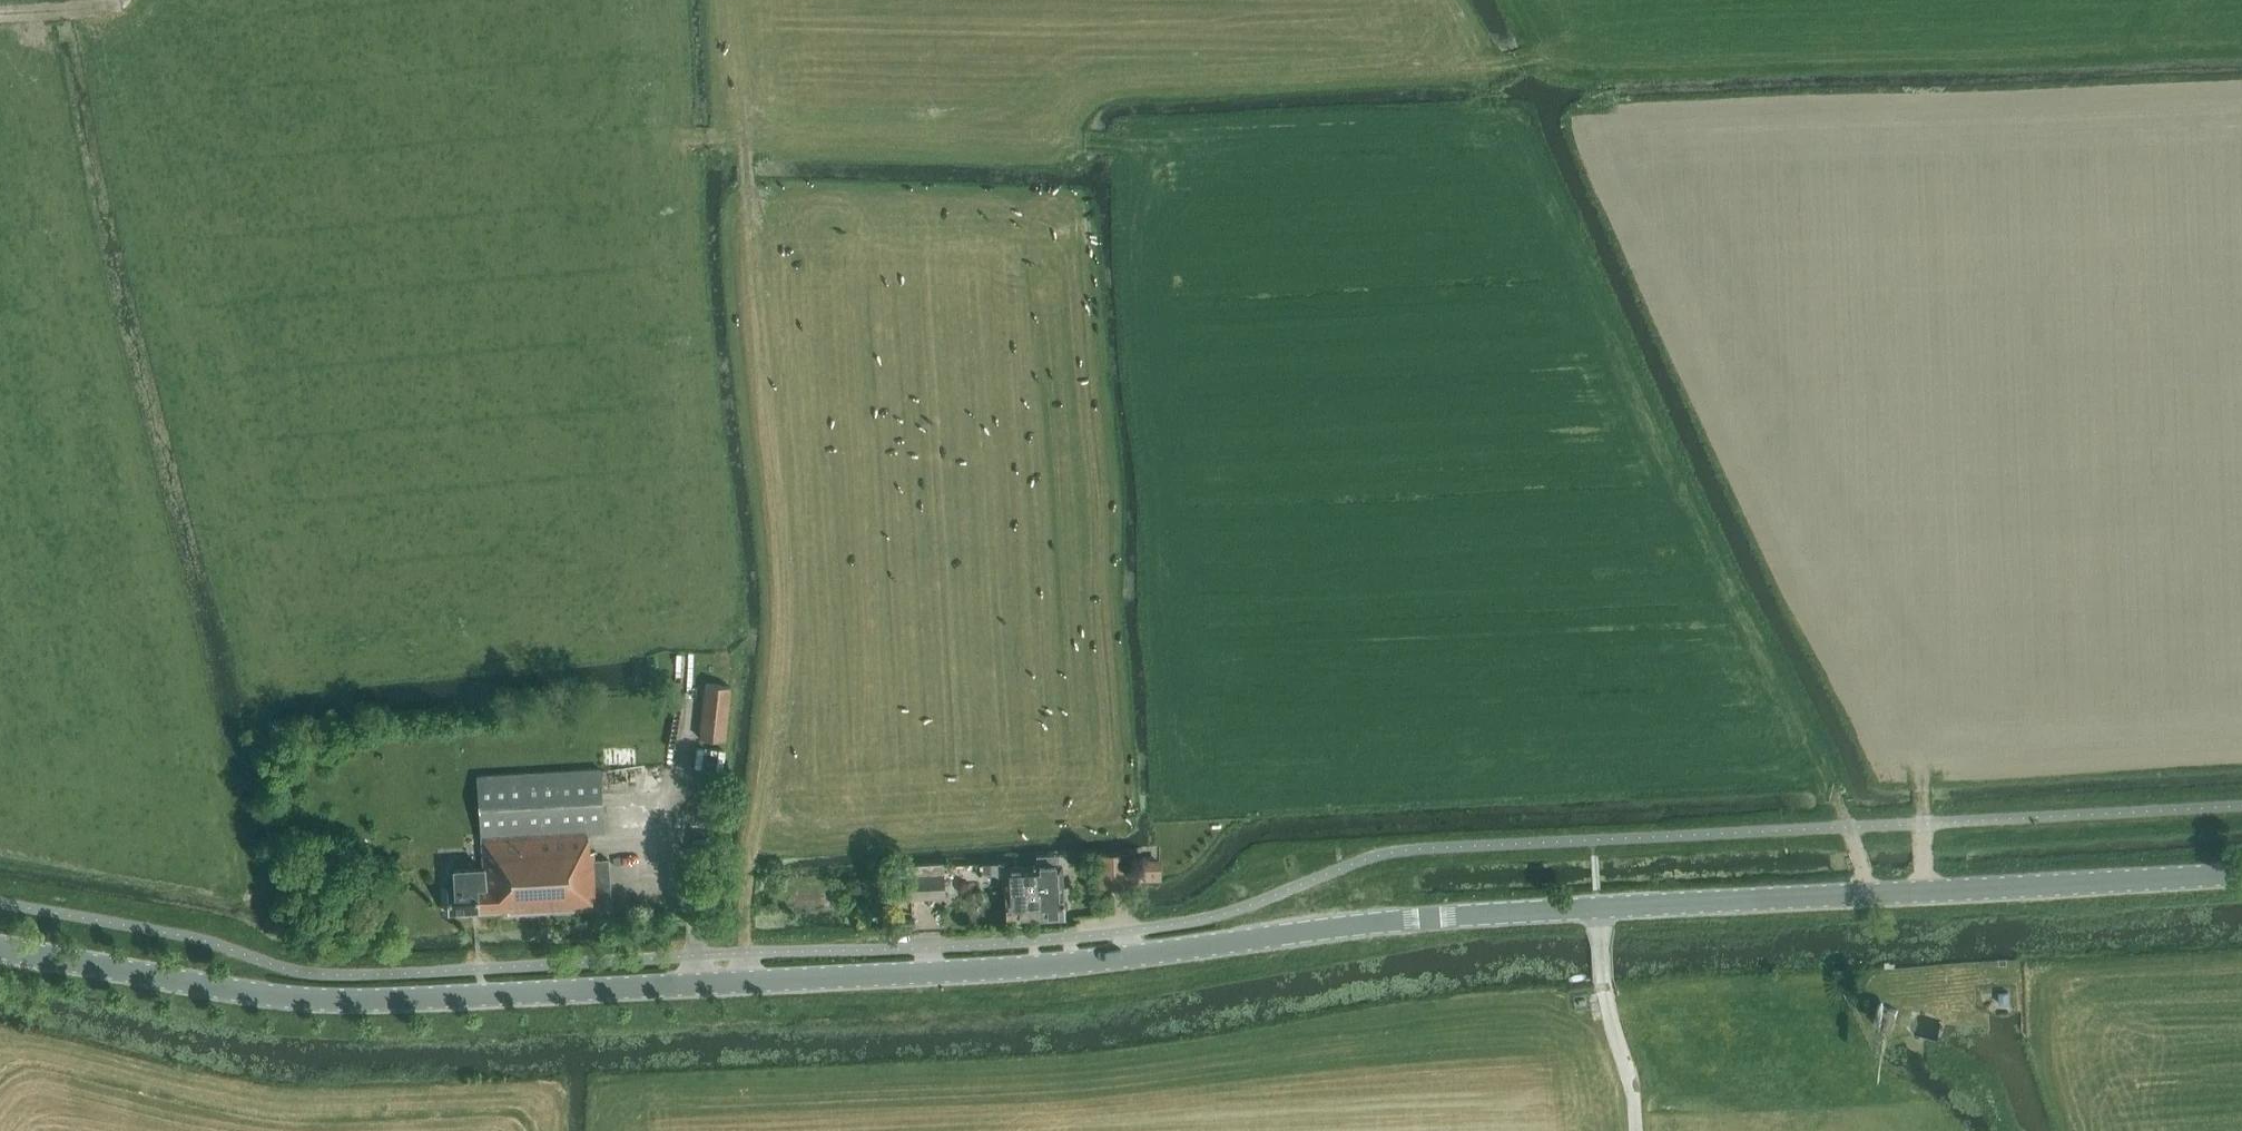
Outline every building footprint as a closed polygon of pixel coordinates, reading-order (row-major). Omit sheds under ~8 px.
[(698,737),(725,740),(731,687),(705,683),(698,737)] [(725,778),(726,743),(707,742),(706,777),(725,778)] [(597,899),(611,898),(608,859),(593,860),(593,852),(589,852),(586,833),(603,832),(598,769),(476,778),(484,869),(454,871),(456,890),(447,890),(449,916),(509,911),(509,916),(597,909),(597,899)] [(1129,874),(1128,856),(1128,854),(1099,855),(1100,888),(1114,887),(1113,882),(1159,880),(1159,873),(1129,874)] [(1040,891),(1041,920),(1064,918),(1062,888),(1061,889),(1059,866),(1055,866),(1055,858),(1034,860),(1035,867),(1036,891),(1040,891)] [(906,900),(945,898),(943,863),(904,865),(906,900)] [(1005,922),(1041,920),(1040,891),(1036,891),(1035,867),(1002,869),(1005,922)] [(1898,1010),(1878,1005),(1874,1025),(1893,1029),(1894,1024),(1897,1015),(1898,1010)]
